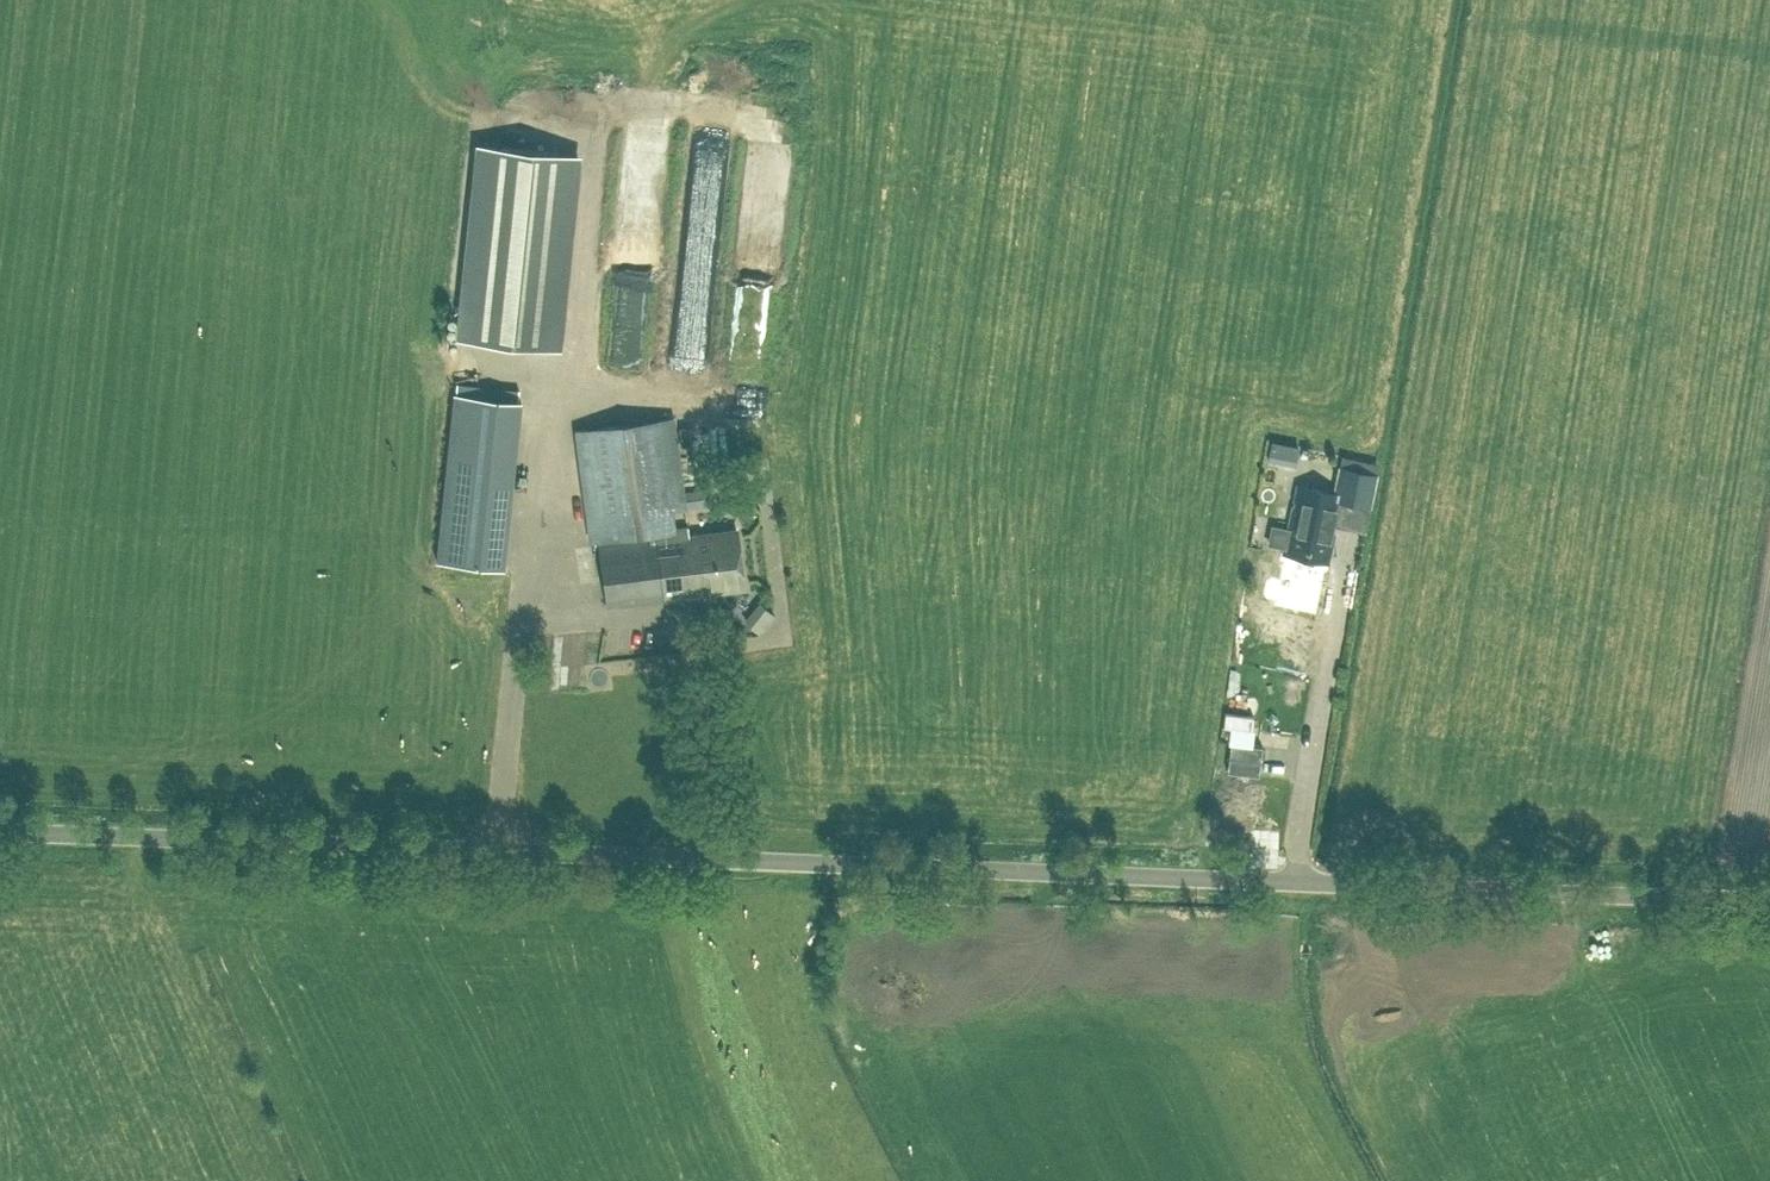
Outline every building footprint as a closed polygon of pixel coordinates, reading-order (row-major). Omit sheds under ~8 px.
[(556,346),(577,154),(479,144),(459,336),(556,346)] [(521,402),(459,395),(440,563),(502,570),(521,402)] [(674,529),(671,509),(684,508),(673,417),(576,429),(590,541),(598,540),(607,605),(698,593),(701,597),(713,595),(715,591),(743,587),(736,527),(687,533),(686,528),(674,529)] [(1369,507),(1375,472),(1337,464),(1332,490),(1296,482),(1281,550),(1328,560),(1340,501),(1369,507)] [(1328,560),(1281,550),(1279,557),(1282,558),(1273,602),(1314,610),(1323,567),(1326,567),(1328,560)] [(1248,709),(1253,677),(1230,674),(1225,705),(1248,709)]
